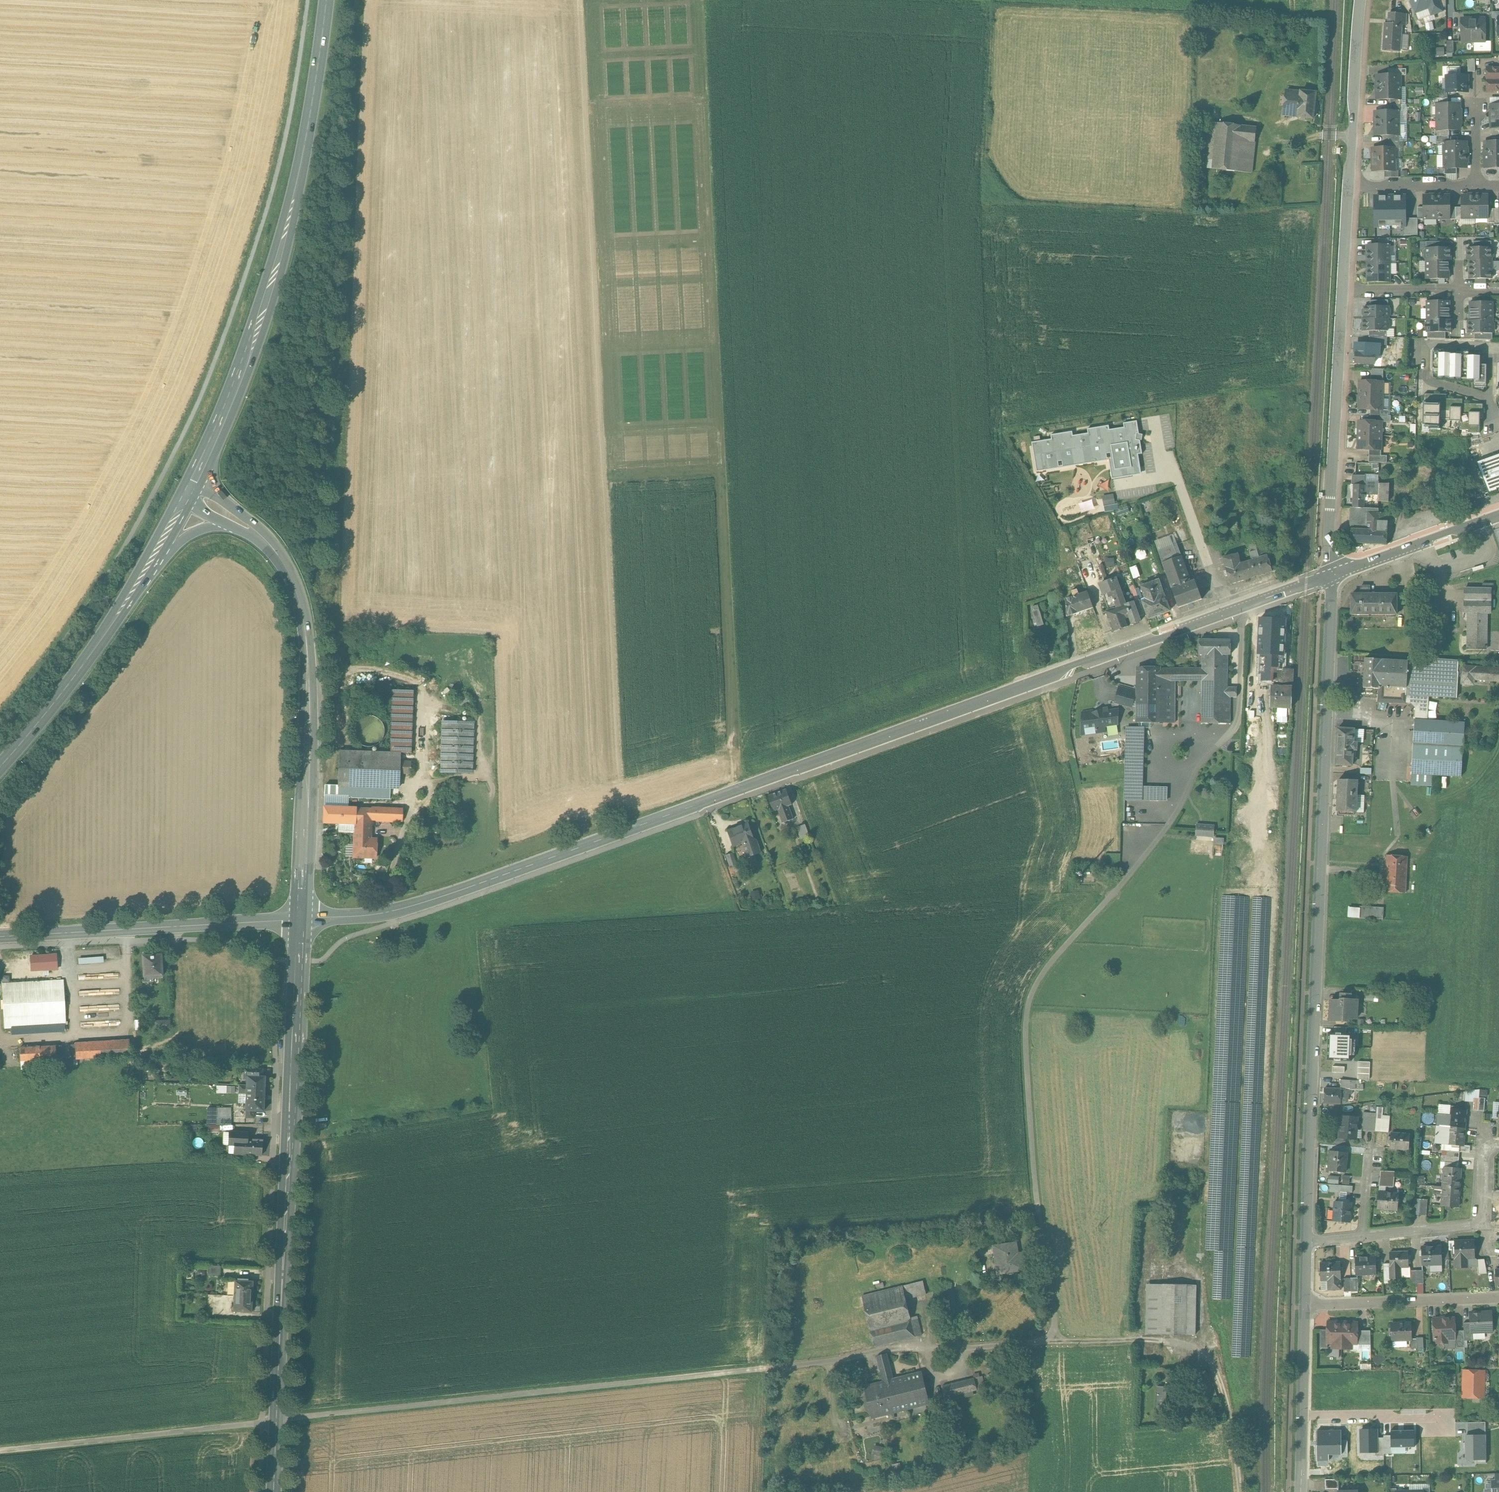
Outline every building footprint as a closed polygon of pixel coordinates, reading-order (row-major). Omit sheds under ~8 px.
[(1416,12),(1429,7),(1432,14),(1442,11),(1441,8),(1439,0),(1411,0),(1416,12)] [(1407,14),(1389,13),(1388,23),(1385,23),(1383,50),(1400,51),(1402,25),(1406,26),(1407,14)] [(1475,18),(1476,21),(1461,21),(1462,42),(1485,42),(1485,18),(1475,18)] [(1435,48),(1435,56),(1445,56),(1444,48),(1435,48)] [(1498,68),(1487,68),(1487,80),(1498,80),(1498,68)] [(1388,75),(1377,75),(1377,87),(1400,87),(1400,75),(1388,75)] [(1467,92),(1467,76),(1447,76),(1447,92),(1467,92)] [(1487,80),(1487,92),(1498,91),(1498,80),(1487,80)] [(1400,87),(1377,87),(1377,99),(1390,99),(1400,99),(1400,87)] [(1300,91),(1300,92),(1286,91),(1286,92),(1289,92),(1287,112),(1284,112),(1284,113),(1298,114),(1297,117),(1313,119),(1316,93),(1300,91)] [(1448,104),(1437,104),(1437,117),(1459,117),(1459,104),(1448,104)] [(1398,112),(1398,111),(1390,111),(1376,112),(1376,124),(1398,123),(1398,112)] [(1460,130),(1459,117),(1437,117),(1438,130),(1449,130),(1460,130)] [(1217,123),(1207,122),(1203,168),(1212,169),(1217,123)] [(1241,126),(1217,123),(1212,169),(1236,171),(1237,158),(1253,159),(1255,142),(1239,140),(1241,126)] [(1398,135),(1398,123),(1376,124),(1376,136),(1389,135),(1398,135)] [(1257,127),(1241,126),(1239,140),(1255,142),(1257,127)] [(1449,142),(1444,142),(1444,155),(1466,155),(1466,142),(1449,142)] [(1485,142),(1485,155),(1498,155),(1498,142),(1485,142)] [(1389,148),(1373,148),(1374,160),(1394,159),(1394,148),(1389,148)] [(1466,168),(1466,155),(1444,155),(1444,168),(1457,168),(1466,168)] [(1485,155),(1486,168),(1498,168),(1498,155),(1485,155)] [(1253,159),(1237,158),(1236,171),(1252,173),(1253,159)] [(1394,159),(1374,160),(1374,171),(1385,171),(1394,171),(1394,159)] [(1405,219),(1405,196),(1375,197),(1375,227),(1405,227),(1405,219)] [(1437,196),(1424,196),(1424,208),(1424,218),(1437,218),(1437,196)] [(1450,208),(1450,196),(1437,196),(1437,218),(1450,218),(1450,208)] [(1475,218),(1475,196),(1462,196),(1462,207),(1462,218),(1475,218)] [(1488,209),(1488,196),(1475,196),(1475,218),(1488,218),(1488,209)] [(1418,219),(1405,219),(1405,227),(1405,235),(1418,235),(1418,220),(1418,219)] [(1389,245),(1367,245),(1367,264),(1389,264),(1389,245)] [(1444,248),(1426,248),(1426,250),(1424,252),(1424,257),(1426,259),(1426,260),(1449,260),(1449,261),(1450,260),(1450,248),(1444,248)] [(1491,249),(1491,248),(1473,248),(1467,248),(1468,260),(1470,260),(1492,260),(1492,258),(1494,256),(1493,251),(1491,249)] [(1449,260),(1426,260),(1427,279),(1449,279),(1449,261),(1449,260)] [(1492,279),(1492,260),(1470,260),(1470,279),(1492,279)] [(1389,264),(1367,264),(1368,283),(1390,283),(1389,264)] [(1449,301),(1427,301),(1427,310),(1422,309),(1422,318),(1427,318),(1427,320),(1449,320),(1449,301)] [(1492,321),(1492,302),(1470,302),(1470,321),(1492,321)] [(1388,308),(1388,306),(1370,306),(1364,307),(1364,319),(1386,319),(1388,319),(1388,317),(1390,315),(1390,310),(1388,308)] [(1386,319),(1364,319),(1363,319),(1363,331),(1369,331),(1387,331),(1387,329),(1388,327),(1388,322),(1386,320),(1386,319)] [(1449,320),(1427,320),(1427,322),(1425,324),(1425,329),(1427,331),(1427,332),(1445,332),(1451,332),(1451,320),(1449,320)] [(1492,321),(1470,321),(1468,321),(1468,333),(1474,333),(1492,333),(1492,332),(1494,329),(1494,325),(1492,323),(1492,321)] [(1379,344),(1357,343),(1357,353),(1355,353),(1355,363),(1374,364),(1375,355),(1379,355),(1379,344)] [(1443,351),(1432,351),(1431,370),(1438,370),(1439,360),(1443,360),(1443,353),(1443,351)] [(1468,352),(1457,352),(1457,355),(1456,361),(1461,361),(1461,372),(1467,372),(1468,372),(1468,356),(1468,352)] [(1451,354),(1443,353),(1443,360),(1439,360),(1438,370),(1438,377),(1449,377),(1449,378),(1461,378),(1461,372),(1461,361),(1456,361),(1457,355),(1451,355),(1451,354)] [(1480,356),(1468,356),(1468,372),(1467,372),(1467,380),(1474,380),(1479,380),(1479,365),(1480,356)] [(1486,365),(1479,365),(1479,380),(1474,380),(1474,384),(1486,385),(1486,365)] [(1383,382),(1359,381),(1359,395),(1383,396),(1383,382)] [(1447,395),(1425,394),(1424,429),(1441,429),(1441,420),(1461,421),(1461,429),(1469,429),(1468,433),(1480,433),(1480,418),(1483,418),(1483,405),(1461,404),(1461,399),(1447,399),(1447,395)] [(1383,396),(1359,395),(1359,409),(1370,409),(1382,410),(1383,396)] [(1052,439),(1032,442),(1037,472),(1109,460),(1112,479),(1142,474),(1139,455),(1143,454),(1140,440),(1142,441),(1143,437),(1143,434),(1139,434),(1137,421),(1123,423),(1124,427),(1110,430),(1109,425),(1087,429),(1088,433),(1073,436),(1073,431),(1051,435),(1052,439)] [(1370,421),(1358,421),(1358,435),(1382,436),(1382,422),(1370,421)] [(1382,436),(1358,435),(1358,449),(1369,449),(1381,450),(1382,436)] [(1477,462),(1489,495),(1498,491),(1498,454),(1477,462)] [(1365,481),(1354,481),(1353,507),(1364,508),(1364,504),(1368,505),(1369,499),(1364,499),(1365,494),(1365,481)] [(1379,482),(1365,481),(1365,494),(1379,495),(1379,483),(1379,482)] [(1389,483),(1379,483),(1379,495),(1378,501),(1389,501),(1389,483)] [(1113,493),(1103,496),(1106,509),(1117,507),(1113,493)] [(1378,508),(1365,508),(1364,508),(1353,507),(1351,507),(1350,530),(1352,530),(1352,542),(1387,544),(1388,521),(1387,521),(1387,514),(1378,513),(1378,508)] [(1179,545),(1160,552),(1164,564),(1183,557),(1179,545)] [(1183,557),(1164,564),(1173,591),(1192,584),(1183,557)] [(1117,578),(1100,584),(1109,610),(1126,604),(1117,578)] [(1164,594),(1159,580),(1155,581),(1160,595),(1164,594)] [(1155,581),(1142,586),(1147,600),(1160,595),(1155,581)] [(1192,584),(1173,591),(1179,609),(1203,601),(1197,582),(1192,584)] [(1483,589),(1465,589),(1464,612),(1468,612),(1468,649),(1486,650),(1487,613),(1491,613),(1491,589),(1483,589)] [(1073,596),(1066,599),(1067,617),(1093,608),(1088,591),(1079,594),(1073,596)] [(1361,593),(1352,593),(1352,611),(1365,611),(1365,616),(1382,616),(1382,613),(1396,613),(1396,593),(1369,593),(1361,593)] [(1147,600),(1143,601),(1149,619),(1170,612),(1164,594),(1160,595),(1147,600)] [(1145,615),(1139,599),(1136,600),(1134,601),(1139,617),(1145,615)] [(1126,604),(1129,614),(1129,615),(1130,617),(1132,624),(1141,621),(1139,617),(1134,601),(1126,604)] [(1109,610),(1107,611),(1114,631),(1129,626),(1127,618),(1130,617),(1129,615),(1129,614),(1126,604),(1109,610)] [(1038,605),(1032,608),(1038,626),(1044,624),(1038,605)] [(1276,669),(1280,669),(1280,665),(1283,665),(1286,619),(1259,618),(1257,657),(1260,657),(1258,682),(1275,683),(1276,669)] [(1200,654),(1202,654),(1228,654),(1231,654),(1231,641),(1200,640),(1200,654)] [(1228,687),(1228,654),(1202,654),(1202,669),(1203,669),(1203,680),(1202,688),(1228,687)] [(1459,660),(1408,657),(1408,661),(1408,669),(1458,672),(1458,667),(1459,660)] [(1408,661),(1365,658),(1364,687),(1380,688),(1379,701),(1406,703),(1406,702),(1406,695),(1408,669),(1408,661)] [(1463,667),(1458,667),(1458,672),(1458,676),(1462,677),(1462,683),(1473,684),(1474,679),(1498,681),(1498,669),(1463,667)] [(1168,669),(1160,669),(1160,668),(1138,668),(1138,686),(1160,686),(1160,681),(1168,681),(1168,674),(1168,669)] [(1202,669),(1168,669),(1168,674),(1168,681),(1175,681),(1203,680),(1203,669),(1202,669)] [(1280,669),(1276,669),(1275,683),(1275,687),(1292,688),(1293,682),(1284,681),(1285,670),(1280,669)] [(1458,672),(1408,669),(1406,695),(1428,696),(1441,697),(1442,697),(1456,698),(1457,698),(1458,676),(1458,672)] [(1293,670),(1285,670),(1284,681),(1293,682),(1293,670)] [(1168,681),(1160,681),(1160,686),(1160,722),(1175,722),(1175,681),(1168,681)] [(1160,686),(1138,686),(1138,722),(1160,722),(1160,686)] [(1136,692),(1119,687),(1115,702),(1132,706),(1136,692)] [(1228,687),(1202,688),(1202,723),(1230,723),(1230,696),(1237,696),(1237,687),(1228,687)] [(1275,687),(1273,687),(1272,705),(1291,707),(1292,688),(1275,687)] [(414,690),(393,690),(391,752),(412,753),(414,690)] [(1465,722),(1427,720),(1428,696),(1406,695),(1406,702),(1412,702),(1416,707),(1415,720),(1413,743),(1463,746),(1465,722)] [(1108,708),(1102,709),(1102,710),(1093,713),(1093,711),(1083,712),(1081,735),(1106,731),(1105,726),(1117,724),(1118,710),(1108,711),(1108,708)] [(383,737),(384,731),(383,725),(380,720),(375,717),(369,716),(363,717),(358,720),(355,725),(353,731),(355,737),(358,742),(363,745),(369,747),(375,745),(380,742),(383,737)] [(473,723),(443,722),(441,772),(472,773),(473,723)] [(1144,727),(1127,728),(1125,800),(1142,800),(1142,787),(1144,734),(1143,734),(1144,727)] [(1354,729),(1338,728),(1337,748),(1354,749),(1356,750),(1356,745),(1354,744),(1354,729)] [(1463,746),(1413,743),(1411,774),(1462,776),(1463,746)] [(1354,749),(1337,748),(1336,762),(1354,762),(1354,749)] [(400,753),(340,751),(338,786),(390,788),(398,788),(399,774),(400,761),(400,753)] [(411,761),(400,761),(399,774),(410,774),(411,761)] [(1357,781),(1338,780),(1336,811),(1356,812),(1357,781)] [(338,786),(325,786),(324,796),(335,796),(390,798),(390,788),(338,786)] [(1167,788),(1142,787),(1142,800),(1166,801),(1167,788)] [(787,789),(769,796),(774,811),(779,810),(783,823),(793,819),(789,806),(792,804),(787,789)] [(335,796),(324,796),(324,807),(335,807),(335,796)] [(335,807),(324,807),(323,823),(340,824),(355,824),(355,818),(356,808),(335,807)] [(371,808),(356,808),(355,818),(371,819),(371,808)] [(402,810),(371,808),(371,819),(401,820),(402,810)] [(371,819),(355,818),(355,824),(355,832),(354,856),(376,857),(376,840),(370,840),(371,819)] [(749,823),(727,831),(733,846),(745,842),(745,844),(744,845),(748,857),(761,853),(757,841),(755,839),(749,823)] [(1197,823),(1197,836),(1216,837),(1217,824),(1197,823)] [(355,824),(340,824),(339,831),(355,832),(355,824)] [(806,824),(797,828),(801,839),(810,836),(806,824)] [(1454,844),(1467,845),(1467,835),(1455,834),(1454,844)] [(732,853),(726,855),(729,866),(736,864),(732,853)] [(1408,856),(1387,855),(1386,873),(1407,875),(1408,856)] [(1407,875),(1386,873),(1385,892),(1406,893),(1407,875)] [(751,892),(753,904),(762,902),(759,890),(751,892)] [(57,955),(31,956),(32,970),(58,969),(57,955)] [(161,955),(143,956),(144,976),(145,976),(145,982),(153,982),(153,978),(162,977),(161,955)] [(63,981),(38,982),(38,980),(28,981),(28,983),(3,984),(5,1028),(66,1024),(63,981)] [(1341,1000),(1331,1000),(1330,1021),(1348,1021),(1348,1018),(1356,1019),(1357,1000),(1350,999),(1351,994),(1341,994),(1341,1000)] [(170,1020),(155,1021),(155,1029),(170,1029),(170,1020)] [(1334,1033),(1328,1032),(1327,1060),(1352,1061),(1353,1033),(1346,1033),(1346,1027),(1335,1027),(1334,1033)] [(129,1042),(75,1045),(76,1058),(130,1056),(129,1042)] [(39,1060),(57,1059),(56,1046),(20,1048),(21,1061),(27,1061),(39,1060)] [(57,1059),(39,1060),(40,1068),(57,1067),(57,1059)] [(1370,1062),(1358,1061),(1357,1079),(1370,1079),(1370,1062)] [(263,1069),(244,1069),(244,1079),(247,1079),(246,1086),(246,1088),(265,1088),(265,1077),(262,1077),(263,1069)] [(144,1070),(144,1078),(154,1078),(154,1070),(144,1070)] [(1352,1080),(1341,1079),(1341,1088),(1341,1100),(1347,1101),(1348,1094),(1352,1094),(1352,1090),(1363,1090),(1363,1084),(1359,1084),(1359,1080),(1352,1080)] [(246,1086),(239,1085),(239,1099),(264,1100),(265,1088),(246,1088),(246,1086)] [(1341,1088),(1325,1088),(1324,1103),(1341,1104),(1341,1100),(1341,1088)] [(264,1100),(239,1099),(238,1103),(246,1103),(245,1111),(246,1111),(245,1118),(254,1118),(254,1111),(264,1111),(264,1100)] [(217,1118),(231,1117),(231,1108),(217,1108),(217,1118)] [(1466,1110),(1451,1109),(1450,1116),(1443,1115),(1442,1126),(1465,1128),(1466,1110)] [(1358,1117),(1341,1116),(1339,1138),(1356,1139),(1357,1138),(1362,1138),(1362,1131),(1362,1130),(1357,1130),(1358,1117)] [(1389,1116),(1381,1116),(1381,1118),(1381,1132),(1388,1132),(1389,1116)] [(1376,1118),(1363,1117),(1362,1130),(1362,1131),(1375,1132),(1376,1118)] [(1465,1128),(1442,1126),(1438,1126),(1436,1144),(1442,1144),(1460,1146),(1464,1146),(1465,1128)] [(248,1132),(230,1131),(229,1145),(235,1146),(235,1139),(247,1140),(248,1132)] [(1409,1136),(1391,1134),(1390,1150),(1402,1151),(1402,1149),(1408,1149),(1407,1151),(1408,1151),(1409,1136)] [(247,1140),(235,1139),(235,1146),(234,1154),(261,1155),(262,1140),(247,1140)] [(1346,1152),(1329,1150),(1328,1170),(1345,1172),(1346,1152)] [(1458,1168),(1445,1167),(1443,1186),(1459,1188),(1460,1179),(1461,1180),(1461,1169),(1458,1168)] [(1395,1171),(1381,1171),(1380,1186),(1394,1187),(1395,1171)] [(1329,1175),(1329,1182),(1340,1183),(1340,1176),(1329,1175)] [(1343,1175),(1343,1183),(1351,1183),(1351,1175),(1343,1175)] [(1459,1188),(1443,1186),(1434,1186),(1434,1193),(1442,1194),(1441,1206),(1458,1207),(1459,1196),(1458,1196),(1459,1188)] [(1351,1193),(1339,1192),(1339,1202),(1350,1202),(1351,1193)] [(1399,1193),(1379,1192),(1378,1209),(1397,1210),(1399,1193)] [(1420,1199),(1419,1215),(1427,1215),(1428,1199),(1420,1199)] [(1339,1202),(1335,1201),(1333,1221),(1350,1222),(1352,1203),(1350,1202),(1339,1202)] [(1473,1242),(1455,1243),(1456,1252),(1456,1258),(1468,1258),(1474,1258),(1473,1242)] [(1016,1243),(995,1246),(998,1273),(1024,1269),(1023,1260),(1019,1260),(1016,1243)] [(1441,1247),(1422,1247),(1422,1264),(1442,1263),(1441,1247)] [(1408,1252),(1390,1252),(1391,1278),(1400,1278),(1400,1276),(1410,1276),(1410,1270),(1410,1267),(1409,1267),(1408,1252)] [(1376,1257),(1356,1258),(1357,1275),(1376,1274),(1376,1257)] [(1468,1258),(1456,1258),(1456,1267),(1468,1267),(1468,1258)] [(1477,1259),(1474,1258),(1468,1258),(1468,1267),(1477,1266),(1477,1259)] [(1487,1273),(1484,1259),(1477,1259),(1477,1266),(1477,1274),(1487,1273)] [(1340,1263),(1319,1264),(1320,1280),(1327,1279),(1340,1279),(1340,1263)] [(221,1266),(208,1265),(207,1275),(220,1276),(221,1266)] [(248,1279),(238,1279),(238,1281),(235,1281),(234,1296),(252,1297),(252,1282),(248,1281),(248,1279)] [(1340,1279),(1327,1279),(1327,1290),(1341,1289),(1340,1279)] [(923,1281),(903,1286),(905,1293),(906,1299),(927,1294),(923,1281)] [(1163,1284),(1147,1284),(1146,1334),(1162,1334),(1163,1284)] [(1187,1285),(1163,1284),(1162,1334),(1186,1335),(1186,1334),(1186,1325),(1187,1285)] [(1197,1285),(1187,1285),(1186,1325),(1196,1325),(1197,1285)] [(903,1286),(862,1296),(864,1303),(905,1293),(903,1286)] [(905,1293),(864,1303),(870,1328),(892,1323),(911,1318),(911,1317),(906,1299),(905,1293)] [(252,1297),(234,1296),(234,1311),(251,1312),(252,1297)] [(1490,1313),(1471,1313),(1472,1322),(1472,1331),(1485,1331),(1487,1333),(1491,1332),(1493,1330),(1493,1327),(1491,1325),(1490,1313)] [(911,1318),(892,1323),(897,1341),(922,1335),(918,1316),(911,1317),(911,1318)] [(1441,1317),(1440,1318),(1433,1319),(1434,1340),(1436,1340),(1436,1342),(1438,1344),(1445,1343),(1447,1341),(1447,1337),(1455,1337),(1455,1331),(1454,1318),(1446,1318),(1445,1317),(1441,1317)] [(1339,1323),(1328,1322),(1327,1330),(1327,1342),(1328,1342),(1333,1342),(1333,1348),(1342,1348),(1343,1322),(1340,1322),(1339,1323)] [(1358,1323),(1346,1323),(1345,1322),(1343,1322),(1342,1348),(1351,1349),(1351,1342),(1356,1343),(1357,1343),(1357,1330),(1358,1323)] [(1412,1322),(1392,1323),(1392,1342),(1411,1342),(1412,1342),(1412,1339),(1412,1322)] [(1472,1322),(1464,1323),(1464,1330),(1464,1341),(1473,1340),(1472,1331),(1472,1322)] [(892,1323),(870,1328),(875,1346),(897,1341),(892,1323)] [(1196,1325),(1186,1325),(1186,1334),(1196,1335),(1196,1325)] [(1370,1330),(1357,1330),(1357,1343),(1356,1343),(1356,1344),(1371,1344),(1370,1330)] [(1464,1330),(1455,1331),(1455,1337),(1455,1348),(1465,1347),(1464,1341),(1464,1330)] [(887,1353),(877,1356),(884,1383),(866,1387),(873,1416),(928,1402),(921,1374),(894,1381),(887,1353)] [(1485,1370),(1463,1370),(1462,1398),(1484,1398),(1485,1370)] [(982,1376),(975,1378),(978,1389),(985,1387),(982,1376)] [(975,1378),(943,1386),(946,1397),(978,1389),(975,1378)] [(1166,1387),(1158,1386),(1157,1413),(1165,1414),(1166,1387)] [(1218,1399),(1199,1405),(1201,1413),(1220,1407),(1218,1399)] [(1485,1421),(1468,1422),(1468,1435),(1465,1435),(1466,1459),(1477,1459),(1477,1463),(1486,1463),(1485,1421)] [(1378,1430),(1360,1430),(1361,1454),(1377,1454),(1377,1457),(1385,1457),(1385,1453),(1384,1439),(1378,1439),(1378,1430)] [(1414,1431),(1392,1431),(1392,1435),(1384,1436),(1384,1439),(1385,1453),(1392,1453),(1392,1447),(1414,1446),(1414,1431)] [(1341,1432),(1318,1432),(1318,1461),(1329,1461),(1329,1455),(1347,1455),(1347,1441),(1341,1441),(1341,1432)] [(875,1444),(872,1455),(883,1458),(885,1447),(875,1444)] [(1338,1480),(1325,1480),(1325,1489),(1338,1488),(1338,1480)]
